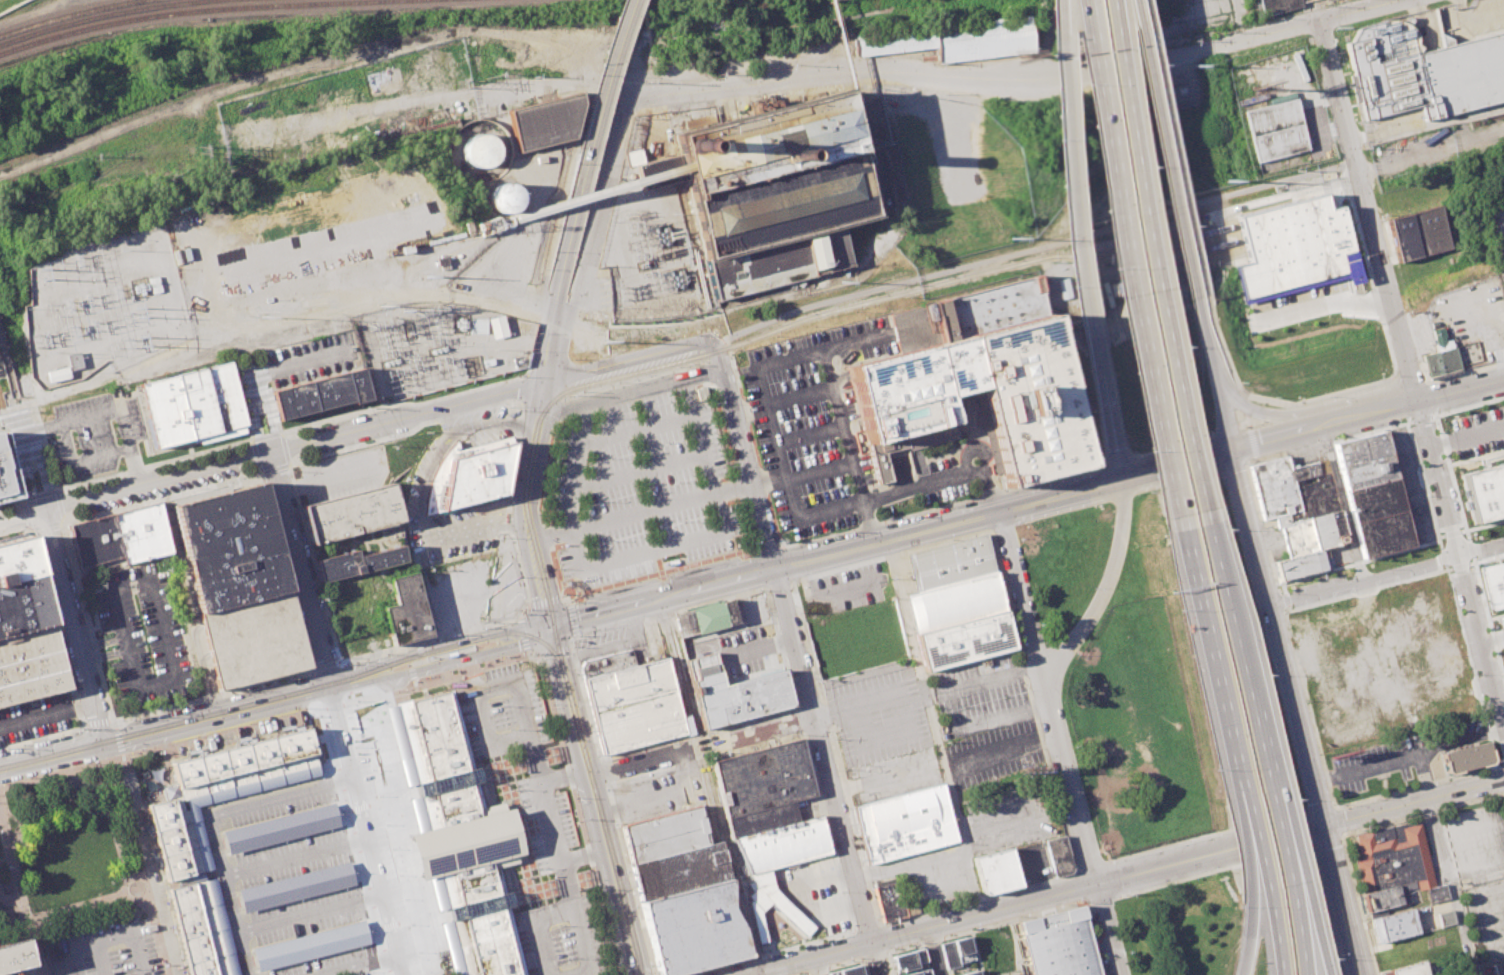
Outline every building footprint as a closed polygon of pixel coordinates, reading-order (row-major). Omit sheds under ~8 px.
[(1264,16),(1260,0),(1300,0),(1302,6),(1264,16)] [(933,22),(1029,12),(1034,51),(938,63),(936,47),(933,22)] [(1430,51),(1503,32),(1503,99),(1426,119),(1422,105),(1366,119),(1346,42),(1352,41),(1359,27),(1389,20),(1399,20),(1407,22),(1413,27),(1418,34),(1419,42),(1430,51)] [(853,31),(933,22),(936,47),(856,56),(853,31)] [(714,301),(683,179),(642,190),(635,164),(679,153),(674,135),(720,123),(843,91),(846,102),(874,95),(886,143),(859,150),(877,216),(841,225),(852,264),(714,301)] [(509,110),(579,94),(582,103),(573,137),(521,151),(509,110)] [(1254,136),(1247,110),(1298,98),(1304,123),(1254,136)] [(1254,136),(1304,123),(1310,149),(1260,161),(1254,136)] [(496,136),(467,135),(466,166),(495,167),(496,136)] [(518,211),(519,184),(492,183),(491,211),(518,211)] [(1236,214),(1323,190),(1327,205),(1340,202),(1361,278),(1347,282),(1344,271),(1241,299),(1232,267),(1249,263),(1247,255),(1243,241),(1239,226),(1236,214)] [(1388,219),(1442,206),(1452,248),(1399,261),(1388,219)] [(1048,313),(1038,274),(920,303),(930,344),(1048,313)] [(1002,487),(1089,465),(1048,313),(930,344),(892,354),(845,366),(875,484),(890,481),(883,452),(955,436),(943,396),(978,388),(1002,487)] [(488,318),(492,338),(506,336),(503,315),(488,318)] [(1421,355),(1436,351),(1434,343),(1450,339),(1452,347),(1455,346),(1461,371),(1427,379),(1421,355)] [(82,367),(79,351),(66,354),(69,370),(82,367)] [(203,368),(229,361),(244,424),(218,431),(203,368)] [(174,374),(190,438),(218,431),(203,368),(174,374)] [(345,372),(352,400),(353,403),(370,398),(362,368),(352,370),(345,372)] [(308,381),(315,410),(352,400),(345,372),(308,381)] [(154,448),(190,438),(174,374),(137,383),(140,395),(151,436),(154,448)] [(270,391),(277,420),(315,410),(308,381),(272,390),(270,391)] [(0,430),(0,504),(20,499),(3,429),(0,430)] [(1332,443),(1384,430),(1395,477),(1344,490),(1332,443)] [(441,509),(504,493),(513,442),(462,456),(450,459),(441,509)] [(1247,465),(1261,520),(1273,517),(1276,527),(1280,526),(1287,557),(1321,548),(1348,542),(1326,456),(1289,466),(1286,455),(1247,465)] [(1454,473),(1503,461),(1503,519),(1467,528),(1454,473)] [(1344,490),(1362,558),(1413,545),(1395,477),(1344,490)] [(288,590),(260,482),(171,505),(198,613),(288,590)] [(390,484),(400,520),(309,545),(300,505),(390,484)] [(67,525),(77,567),(120,557),(122,564),(170,553),(157,502),(67,525)] [(52,623),(29,534),(0,542),(0,636),(52,623)] [(907,555),(985,535),(995,571),(916,591),(907,555)] [(320,581),(315,560),(356,550),(358,556),(400,545),(404,561),(320,581)] [(414,572),(411,560),(404,561),(320,581),(340,657),(430,635),(510,615),(524,596),(512,547),(494,551),(414,572)] [(1273,560),(1287,557),(1321,548),(1325,568),(1278,580),(1273,560)] [(1488,608),(1503,604),(1503,558),(1478,565),(1488,608)] [(916,591),(904,594),(913,631),(1005,608),(995,571),(916,591)] [(198,613),(218,689),(308,667),(288,590),(198,613)] [(672,614),(731,599),(736,622),(678,637),(672,614)] [(913,631),(924,670),(1015,647),(1005,608),(913,631)] [(68,689),(52,623),(0,636),(0,706),(68,689)] [(581,678),(578,667),(584,661),(630,649),(635,665),(581,678)] [(685,661),(703,729),(793,706),(782,669),(723,685),(713,653),(685,661)] [(581,678),(601,754),(685,733),(665,657),(651,660),(635,665),(581,678)] [(491,862),(519,974),(465,974),(439,875),(420,879),(408,834),(428,829),(394,704),(446,691),(478,815),(510,807),(522,853),(491,862)] [(184,799),(229,974),(191,974),(148,805),(180,797),(171,763),(307,727),(317,765),(184,799)] [(711,762),(724,818),(793,801),(814,795),(800,739),(711,762)] [(1441,752),(1488,741),(1492,759),(1490,763),(1449,773),(1445,772),(1441,752)] [(853,807),(942,784),(957,840),(868,863),(853,807)] [(221,831),(227,855),(339,826),(333,801),(221,831)] [(724,818),(732,840),(799,821),(793,801),(724,818)] [(621,825),(630,863),(710,843),(699,805),(695,807),(621,825)] [(732,840),(749,874),(769,869),(830,854),(820,816),(799,821),(732,840)] [(1353,834),(1401,823),(1403,826),(1419,823),(1434,886),(1425,888),(1417,890),(1414,880),(1396,885),(1363,893),(1354,860),(1359,857),(1353,834)] [(1043,841),(1058,837),(1064,835),(1072,868),(1071,872),(1053,877),(1043,841)] [(630,863),(639,902),(730,879),(719,841),(710,843),(630,863)] [(974,858),(983,895),(1020,885),(1011,849),(978,857),(974,858)] [(236,889),(242,912),(354,883),(348,861),(236,889)] [(749,874),(745,884),(758,943),(766,941),(761,911),(771,901),(789,920),(808,935),(815,927),(798,912),(783,898),(773,887),(769,869),(749,874)] [(873,884),(883,922),(906,916),(896,878),(873,884)] [(658,974),(671,974),(750,955),(730,879),(639,902),(658,974)] [(1444,883),(1434,886),(1425,888),(1428,903),(1448,899),(1444,883)] [(1396,885),(1401,903),(1367,912),(1362,893),(1363,893),(1396,885)] [(1082,905),(1100,974),(1031,974),(1018,922),(1082,905)] [(1369,918),(1376,943),(1417,932),(1410,909),(1369,918)] [(1454,923),(1450,909),(1436,913),(1440,927),(1454,923)] [(251,947),(257,971),(369,943),(363,919),(251,947)] [(947,969),(975,961),(968,936),(940,943),(947,969)] [(30,965),(0,972),(0,945),(23,939),(30,965)] [(892,956),(923,948),(928,965),(896,973),(892,956)] [(1427,959),(1431,974),(1389,974),(1387,969),(1427,959)] [(828,974),(862,974),(859,964),(828,973),(828,974)]
